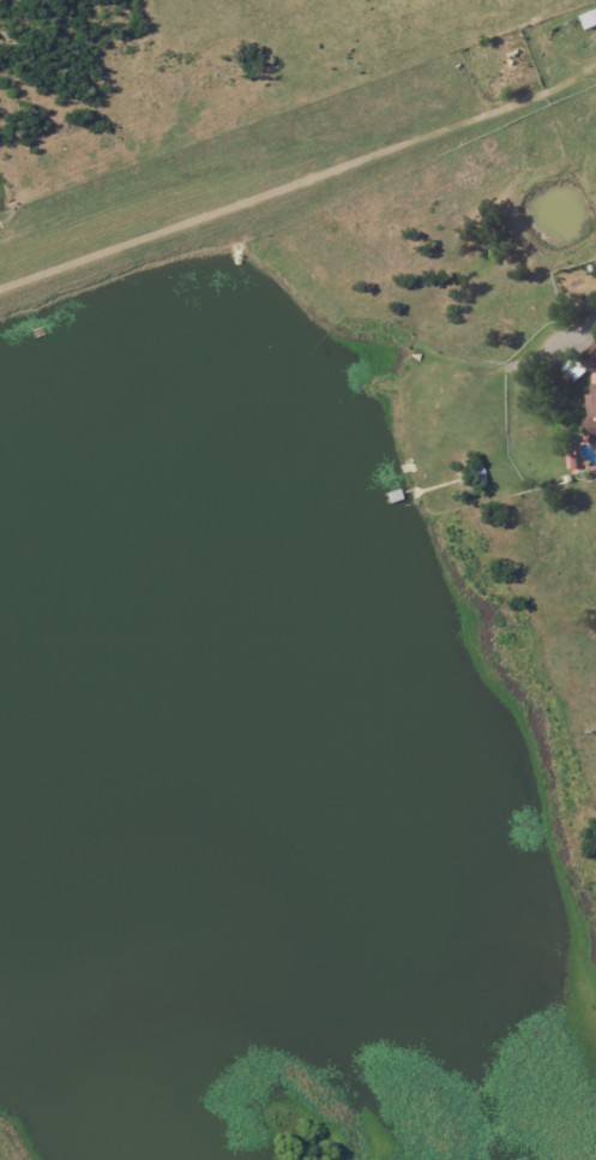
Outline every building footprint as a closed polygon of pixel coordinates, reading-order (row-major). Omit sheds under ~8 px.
[(586,29),(595,26),(595,10),(582,14),(586,29)]
